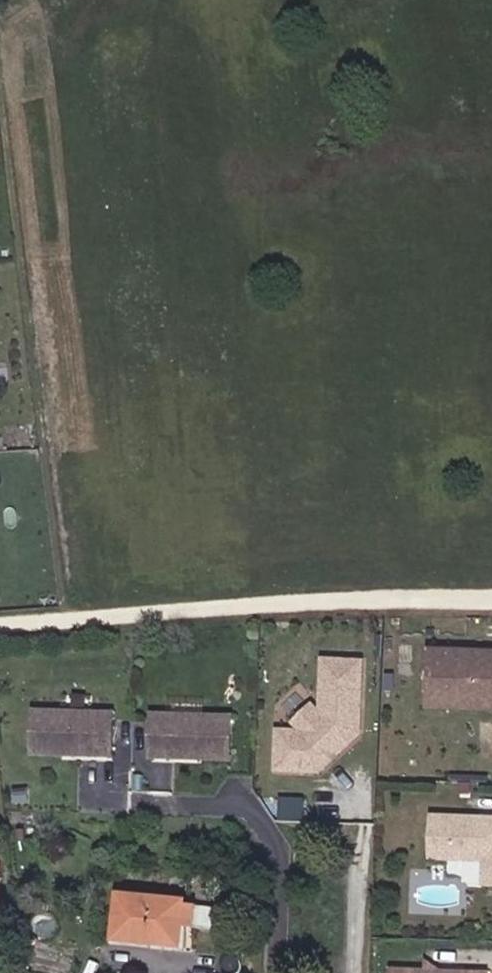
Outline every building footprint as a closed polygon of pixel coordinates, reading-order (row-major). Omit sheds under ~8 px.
[(430,651),(427,701),(446,702),(446,694),(479,696),(478,704),(491,705),(491,654),(430,651)] [(364,730),(364,659),(327,659),(326,715),(309,731),(284,731),(284,768),(326,769),(364,730)] [(427,701),(427,708),(491,712),(491,705),(478,704),(479,696),(446,694),(446,702),(427,701)] [(326,715),(316,705),(299,721),(309,731),(326,715)] [(118,716),(40,716),(39,757),(117,757),(118,716)] [(235,759),(235,717),(157,717),(157,758),(235,759)] [(431,817),(429,859),(483,862),(481,886),(491,886),(491,819),(431,817)] [(188,945),(191,904),(124,898),(121,938),(188,945)]
